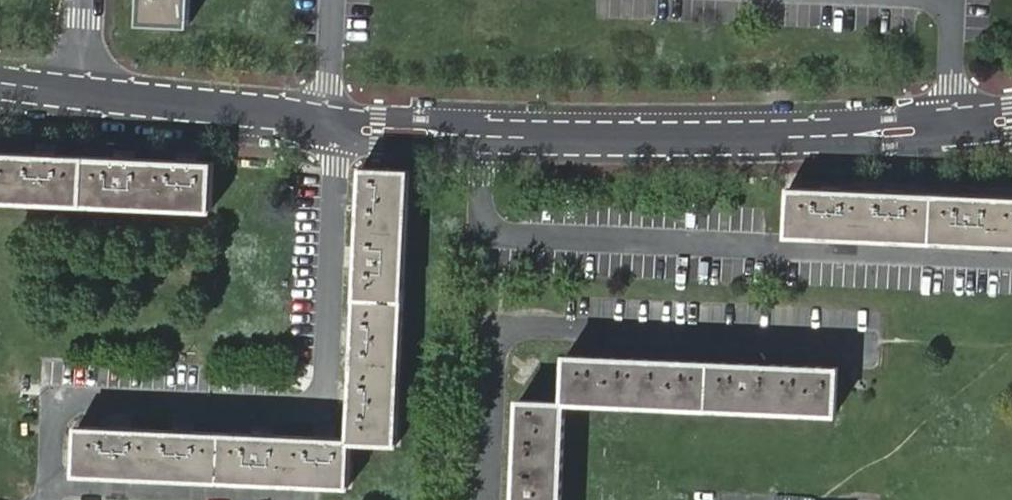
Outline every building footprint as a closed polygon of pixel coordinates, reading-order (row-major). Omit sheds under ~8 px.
[(144,20),(190,22),(191,0),(145,0),(144,20)] [(214,207),(216,161),(0,152),(0,199),(214,207)] [(400,445),(413,170),(366,167),(354,441),(354,443),(400,445)] [(1011,246),(1011,199),(793,189),(791,236),(1011,246)] [(567,401),(571,402),(839,415),(841,372),(841,369),(569,353),(567,401)] [(571,402),(567,401),(522,399),(517,499),(566,499),(571,402)] [(78,473),(319,486),(352,488),(354,443),(354,441),(81,427),(78,473)]
